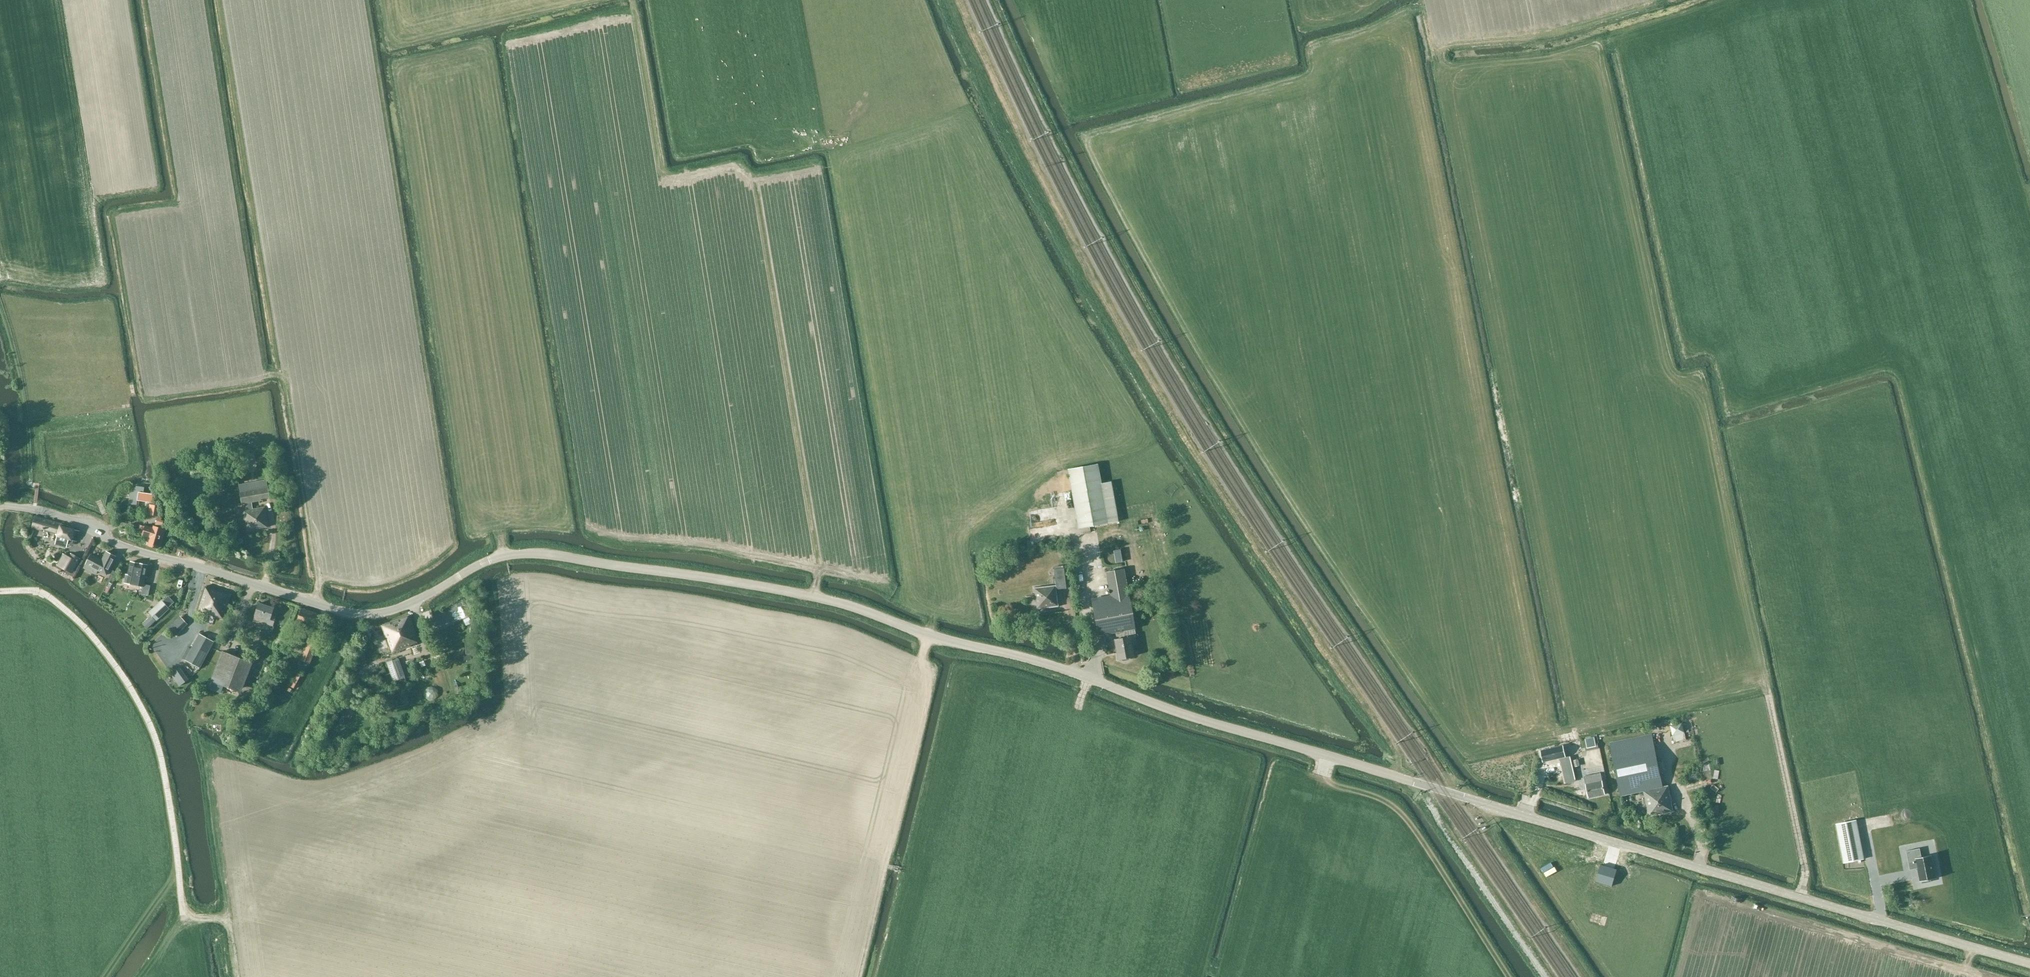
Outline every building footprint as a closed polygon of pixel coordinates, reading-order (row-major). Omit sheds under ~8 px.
[(1066,470),(1072,499),(1078,529),(1117,521),(1106,462),(1066,470)] [(261,500),(270,498),(267,480),(238,485),(242,504),(261,502),(261,500)] [(137,506),(149,508),(150,502),(152,503),(154,494),(143,493),(142,490),(143,487),(134,485),(132,498),(138,499),(137,506)] [(247,531),(269,527),(265,508),(244,511),(247,531)] [(35,517),(32,529),(44,532),(44,531),(57,534),(56,537),(57,537),(55,544),(67,548),(67,545),(70,546),(74,544),(75,542),(77,542),(79,532),(61,527),(61,524),(35,517)] [(158,549),(164,528),(153,526),(153,528),(145,526),(142,536),(150,538),(148,546),(158,549)] [(1122,551),(1122,548),(1121,545),(1119,542),(1117,540),(1115,539),(1113,538),(1110,537),(1107,537),(1103,539),(1100,540),(1099,542),(1097,544),(1096,546),(1095,549),(1095,551),(1096,554),(1096,556),(1098,559),(1100,561),(1102,563),(1105,564),(1107,564),(1110,564),(1113,564),(1115,563),(1117,561),(1119,560),(1120,557),(1121,555),(1122,551)] [(77,551),(83,553),(86,543),(80,541),(77,551)] [(109,570),(110,570),(116,557),(106,552),(102,561),(91,555),(84,569),(96,575),(98,571),(106,576),(109,570)] [(69,558),(68,558),(62,568),(71,573),(77,563),(77,562),(79,559),(71,555),(69,558)] [(131,562),(126,583),(139,586),(139,584),(143,585),(147,566),(131,562)] [(1056,590),(1066,589),(1063,568),(1053,570),(1056,585),(1034,588),(1037,610),(1058,607),(1056,590)] [(1110,595),(1091,598),(1098,635),(1106,634),(1107,641),(1116,639),(1119,659),(1122,658),(1123,660),(1124,660),(1129,659),(1130,658),(1130,657),(1130,656),(1133,656),(1129,636),(1125,637),(1124,630),(1135,628),(1123,569),(1106,572),(1110,595)] [(223,619),(230,595),(204,586),(195,619),(212,625),(215,617),(223,619)] [(148,612),(151,615),(156,621),(170,609),(163,601),(162,600),(148,612)] [(258,603),(254,616),(270,621),(271,616),(274,608),(258,603)] [(149,616),(142,621),(146,626),(153,621),(149,616)] [(276,617),(271,616),(270,621),(254,616),(252,622),(264,627),(265,624),(273,627),(276,617)] [(419,642),(409,616),(382,626),(392,654),(411,647),(410,645),(419,642)] [(183,658),(185,660),(199,668),(214,642),(199,634),(191,649),(189,648),(183,658)] [(310,664),(320,639),(310,635),(300,660),(310,664)] [(241,693),(252,663),(222,652),(211,681),(241,693)] [(394,682),(405,677),(398,659),(387,663),(394,682)] [(189,679),(179,666),(170,672),(179,686),(189,679)] [(1675,742),(1686,740),(1683,723),(1671,726),(1675,742)] [(1663,787),(1656,752),(1652,734),(1609,743),(1621,796),(1644,791),(1649,817),(1674,812),(1669,786),(1663,787)] [(1543,763),(1565,758),(1566,758),(1566,757),(1563,746),(1540,751),(1543,763)] [(1596,774),(1595,765),(1580,767),(1581,776),(1596,774)] [(1589,798),(1606,795),(1602,778),(1596,779),(1596,781),(1586,784),(1589,798)] [(1844,863),(1864,859),(1857,821),(1836,825),(1844,863)] [(1931,855),(1922,857),(1920,848),(1906,851),(1910,870),(1918,868),(1920,882),(1922,881),(1922,883),(1931,881),(1931,880),(1936,878),(1931,855)] [(1612,886),(1617,869),(1609,867),(1603,865),(1601,865),(1596,881),(1612,886)]
